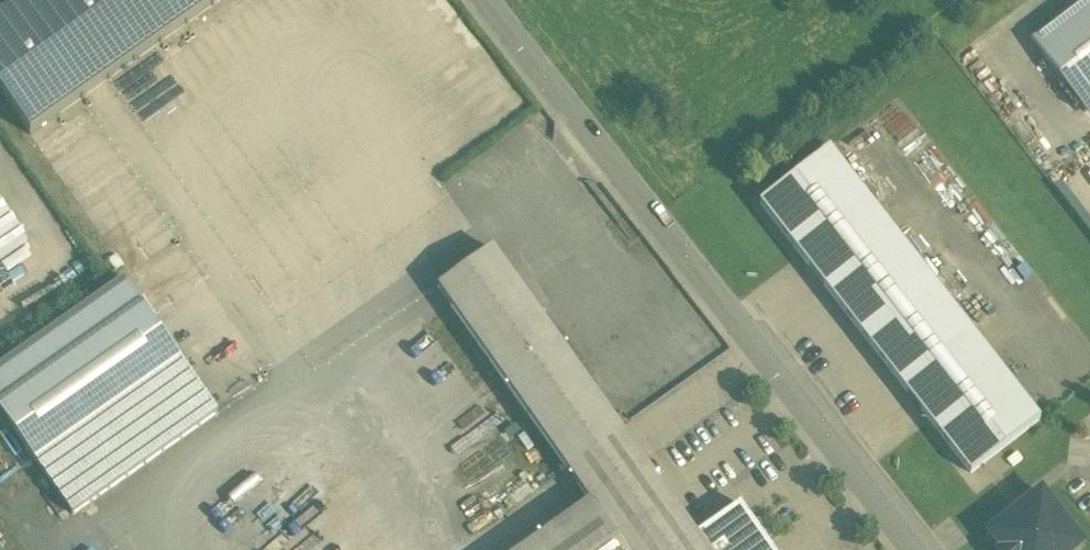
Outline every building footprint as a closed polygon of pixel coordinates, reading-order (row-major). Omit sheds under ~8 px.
[(0,24),(0,84),(32,129),(214,0),(34,0),(0,24)] [(1031,43),(1086,113),(1089,110),(1089,0),(1086,0),(1031,43)] [(1040,420),(830,151),(761,204),(971,474),(1040,420)] [(0,203),(0,263),(28,243),(0,203)] [(621,429),(494,250),(439,288),(565,466),(621,429)] [(112,283),(0,365),(0,428),(67,519),(209,415),(112,283)] [(621,429),(566,468),(591,503),(524,549),(705,549),(696,537),(697,536),(621,429)] [(990,534),(1002,549),(1076,549),(1082,545),(1042,493),(990,534)] [(380,529),(362,509),(351,518),(331,495),(268,549),(357,549),(380,529)] [(741,505),(714,524),(697,536),(696,537),(705,549),(773,549),(741,505)]
